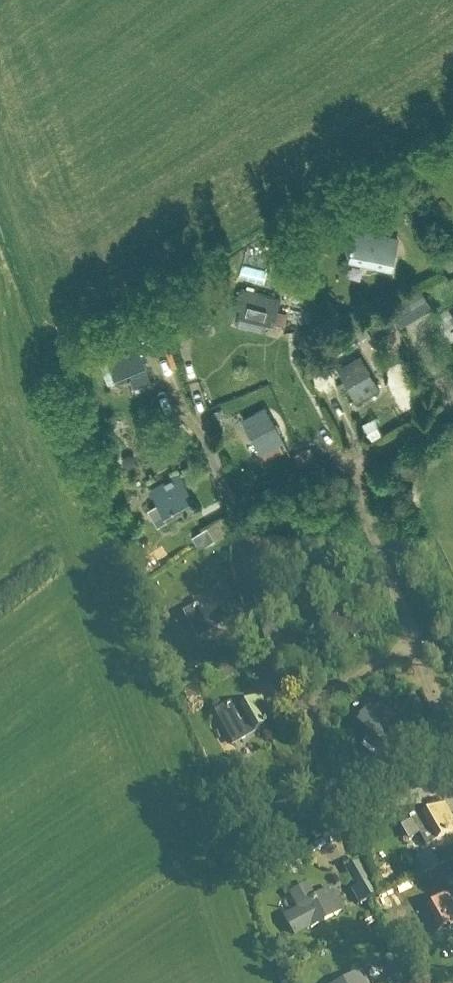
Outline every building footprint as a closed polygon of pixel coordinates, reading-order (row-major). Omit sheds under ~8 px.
[(356,227),(349,259),(390,268),(398,237),(356,227)] [(230,299),(227,311),(239,313),(236,324),(265,331),(267,322),(269,322),(272,307),(276,308),(279,296),(240,287),(237,301),(230,299)] [(418,314),(412,305),(406,295),(389,305),(400,324),(418,314)] [(141,353),(146,351),(141,339),(106,352),(108,358),(100,362),(108,383),(116,379),(117,382),(130,377),(132,384),(150,378),(146,368),(146,367),(141,353)] [(360,355),(350,360),(338,367),(356,398),(377,386),(360,355)] [(265,407),(255,412),(243,418),(259,450),(281,439),(265,407)] [(177,511),(176,509),(191,501),(182,486),(186,484),(179,471),(151,486),(159,501),(150,506),(157,519),(166,514),(167,516),(177,511)] [(197,638),(224,624),(232,620),(224,606),(230,603),(226,596),(223,597),(219,588),(194,601),(197,607),(184,614),(197,638)] [(255,734),(254,732),(277,718),(261,693),(234,709),(230,703),(213,712),(233,747),(255,734)] [(362,717),(350,731),(364,742),(362,745),(377,757),(394,737),(402,728),(377,707),(374,711),(368,707),(360,716),(362,717)] [(397,802),(406,818),(447,795),(437,779),(397,802)] [(435,841),(452,831),(452,821),(442,802),(399,828),(407,842),(417,836),(423,848),(435,841)] [(339,910),(327,890),(312,898),(306,888),(291,896),(300,910),(286,918),(295,933),(308,924),(310,928),(339,910)] [(427,906),(439,928),(451,921),(452,924),(452,900),(450,894),(427,906)] [(358,973),(341,982),(342,982),(363,982),(358,973)]
